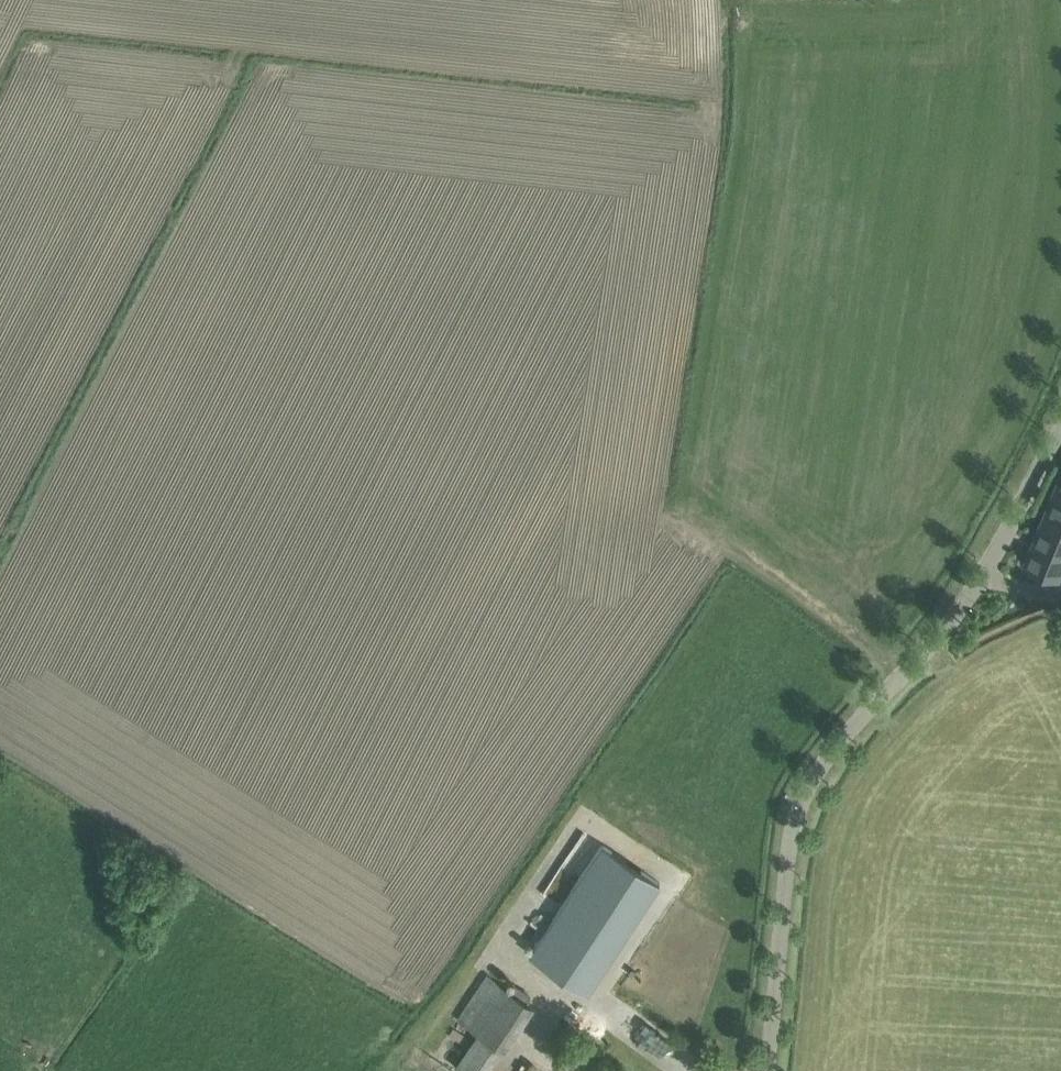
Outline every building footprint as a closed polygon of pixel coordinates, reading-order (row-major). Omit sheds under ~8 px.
[(1046,511),(1060,517),(1060,474),(1046,511)] [(1060,567),(1060,517),(1046,511),(1024,565),(1056,578),(1060,567)] [(660,883),(602,844),(530,954),(572,982),(644,873),(660,883)] [(489,973),(458,1019),(477,1033),(455,1066),(462,1070),(486,1070),(501,1049),(506,1053),(533,1007),(529,1004),(533,998),(525,991),(520,997),(489,973)]
